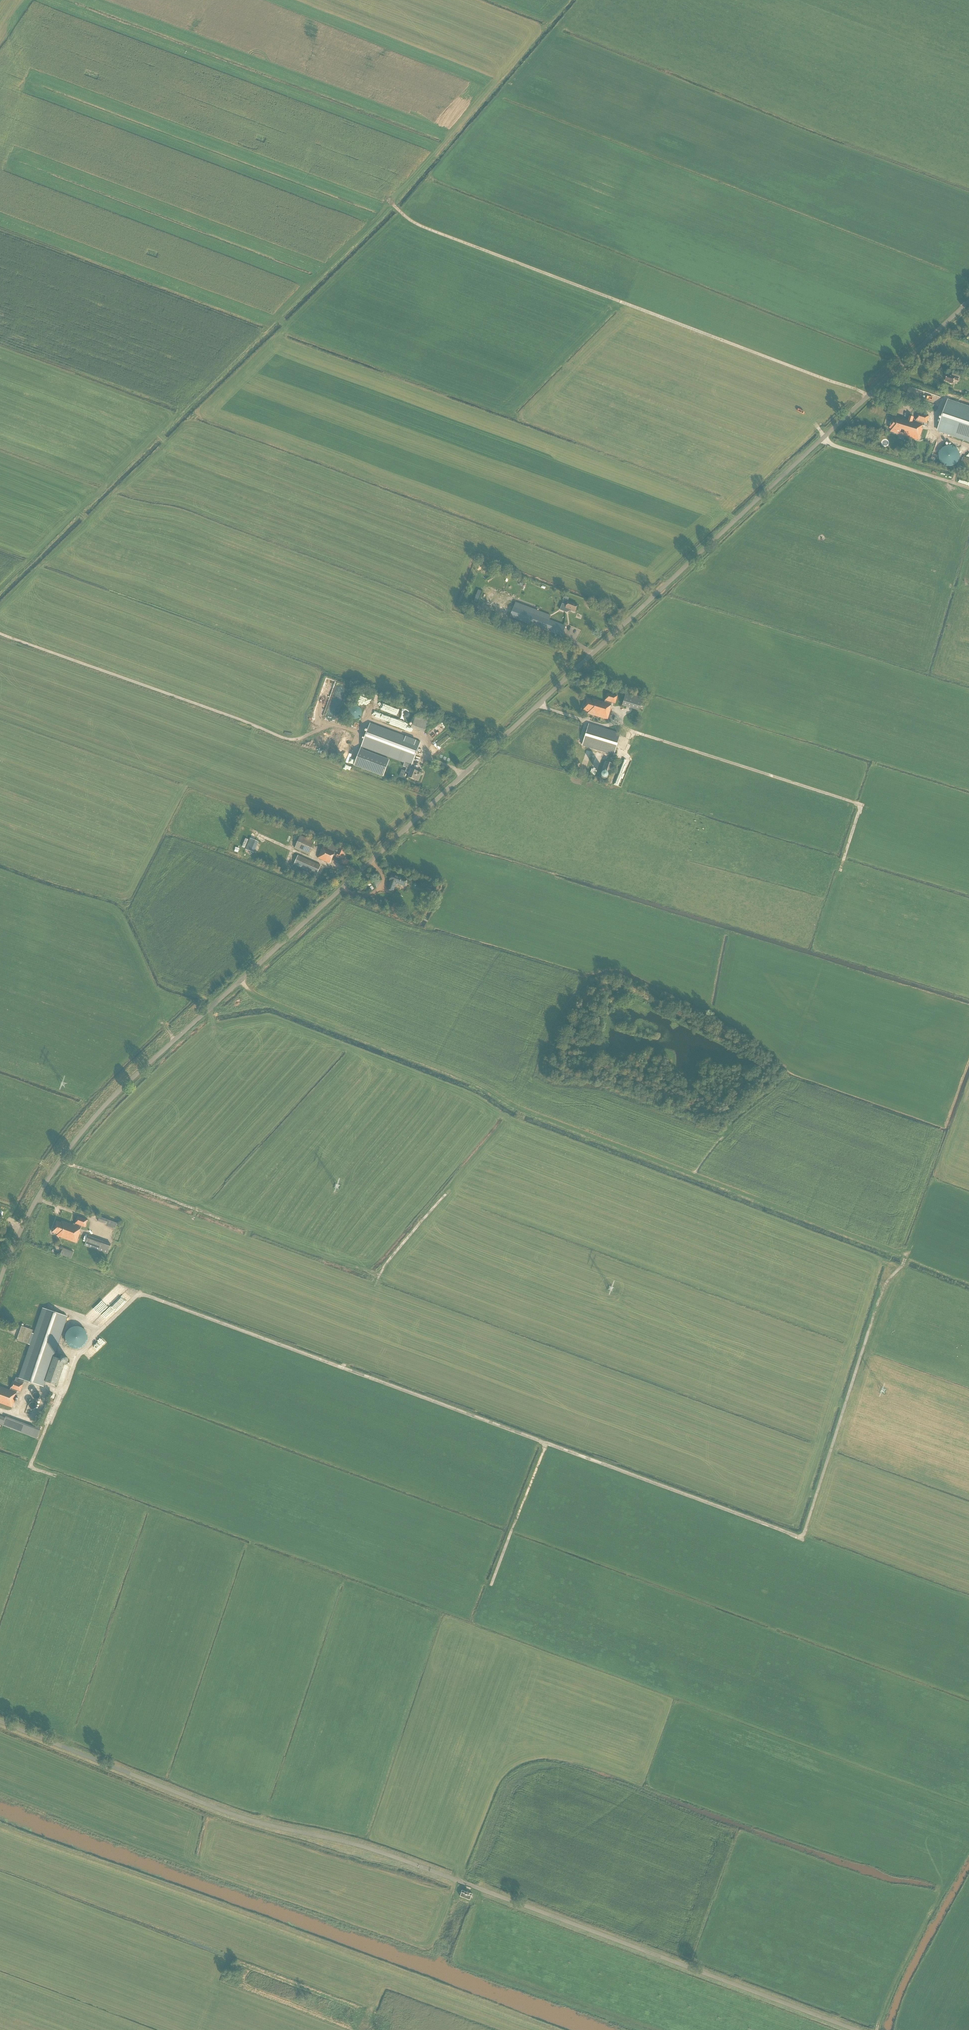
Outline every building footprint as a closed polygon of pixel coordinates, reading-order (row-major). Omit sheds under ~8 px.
[(959,378),(952,376),(947,375),(945,381),(950,383),(952,384),(952,383),(953,384),(954,380),(958,381),(959,378)] [(948,399),(937,431),(968,442),(968,407),(948,399)] [(890,432),(897,434),(919,440),(922,429),(921,429),(923,423),(927,424),(929,416),(918,413),(916,420),(916,421),(915,422),(913,422),(914,418),(910,416),(908,420),(895,416),(894,419),(892,418),(889,428),(891,429),(890,432)] [(948,467),(950,467),(951,467),(952,467),(953,466),(954,466),(956,465),(957,464),(958,463),(959,462),(959,461),(960,459),(960,458),(960,456),(960,455),(960,454),(959,453),(959,452),(958,451),(957,450),(957,449),(956,448),(954,447),(953,447),(952,446),(950,446),(949,446),(947,446),(946,447),(945,447),(943,448),(942,449),(941,450),(941,451),(940,452),(940,453),(939,454),(939,455),(939,456),(939,458),(939,459),(940,461),(940,462),(941,463),(942,464),(943,465),(945,466),(946,466),(947,467),(948,467)] [(562,604),(560,610),(566,613),(569,612),(571,611),(575,612),(578,605),(568,601),(566,606),(562,604)] [(515,602),(510,617),(562,636),(565,626),(563,625),(565,621),(515,602)] [(604,702),(592,699),(592,700),(586,699),(583,710),(588,712),(587,714),(607,720),(611,709),(610,709),(611,704),(610,704),(611,702),(615,704),(617,696),(607,693),(604,702)] [(356,706),(355,706),(354,706),(353,706),(352,706),(351,707),(350,707),(350,708),(349,709),(348,710),(348,711),(348,712),(348,713),(348,714),(348,715),(349,715),(349,716),(349,717),(350,717),(351,718),(352,719),(353,719),(354,719),(355,719),(356,719),(357,719),(358,719),(358,718),(359,718),(360,718),(360,717),(361,716),(361,715),(362,714),(362,713),(362,712),(362,711),(361,710),(361,709),(360,708),(360,707),(359,707),(358,706),(357,706),(356,706)] [(630,727),(631,727),(632,727),(633,727),(634,727),(635,726),(636,725),(637,724),(637,723),(637,722),(638,721),(637,720),(637,719),(637,718),(636,717),(635,716),(634,715),(633,715),(632,715),(631,715),(630,715),(629,715),(628,715),(627,716),(626,717),(625,718),(625,719),(625,720),(625,721),(625,722),(625,723),(625,724),(626,724),(626,725),(627,726),(628,727),(629,727),(630,727)] [(370,723),(355,762),(354,766),(383,777),(389,760),(363,750),(363,748),(404,763),(403,767),(407,768),(405,772),(410,773),(408,777),(418,781),(421,773),(410,769),(411,766),(420,742),(370,723)] [(588,725),(584,740),(582,746),(613,756),(620,735),(588,725)] [(583,760),(579,769),(585,771),(589,763),(583,760)] [(601,772),(610,775),(614,765),(605,762),(601,772)] [(308,854),(315,840),(301,834),(295,848),(308,854)] [(245,849),(253,853),(258,842),(250,838),(245,849)] [(338,853),(334,860),(338,861),(339,861),(340,859),(342,860),(344,855),(343,855),(345,849),(341,847),(340,848),(330,844),(328,849),(335,852),(338,853)] [(330,864),(335,852),(328,849),(323,846),(318,858),(330,864)] [(294,865),(317,875),(321,866),(298,856),(294,865)] [(405,886),(407,880),(391,874),(389,881),(390,881),(387,890),(393,892),(396,883),(405,886)] [(328,887),(336,879),(333,875),(324,884),(328,887)] [(62,1221),(62,1223),(57,1221),(52,1232),(57,1234),(57,1236),(76,1243),(80,1232),(79,1232),(82,1226),(85,1227),(88,1220),(78,1216),(75,1224),(75,1226),(62,1221)] [(98,1222),(107,1225),(109,1226),(109,1227),(115,1229),(115,1228),(115,1229),(117,1223),(100,1217),(98,1222)] [(107,1252),(110,1244),(86,1235),(83,1244),(96,1248),(97,1248),(107,1252)] [(71,1259),(74,1252),(63,1248),(61,1255),(71,1259)] [(99,1328),(130,1298),(124,1292),(121,1295),(117,1291),(116,1292),(113,1289),(88,1312),(91,1315),(90,1316),(94,1320),(91,1324),(95,1328),(97,1326),(99,1328)] [(54,1357),(67,1317),(44,1308),(35,1334),(32,1333),(33,1330),(22,1326),(17,1340),(28,1344),(30,1339),(33,1340),(20,1378),(20,1379),(16,1377),(15,1381),(14,1381),(13,1381),(11,1388),(10,1390),(0,1386),(0,1403),(12,1408),(16,1397),(15,1397),(17,1390),(20,1392),(23,1385),(23,1384),(24,1380),(26,1381),(44,1387),(45,1382),(56,1386),(65,1361),(54,1357)] [(88,1334),(87,1333),(86,1331),(85,1330),(84,1329),(82,1328),(81,1327),(79,1327),(77,1326),(76,1326),(74,1327),(72,1327),(71,1328),(69,1329),(68,1330),(67,1331),(66,1333),(66,1335),(65,1336),(65,1338),(65,1340),(66,1341),(66,1343),(67,1344),(68,1346),(70,1347),(71,1348),(73,1348),(74,1349),(76,1349),(78,1349),(79,1349),(81,1348),(83,1348),(84,1347),(85,1345),(86,1344),(87,1343),(88,1341),(88,1339),(88,1338),(88,1336),(88,1334)] [(39,1428),(5,1416),(3,1419),(1,1418),(2,1415),(0,1415),(0,1424),(36,1437),(39,1428)] [(472,1896),(473,1894),(462,1890),(461,1892),(460,1896),(470,1900),(471,1896),(472,1896)]
